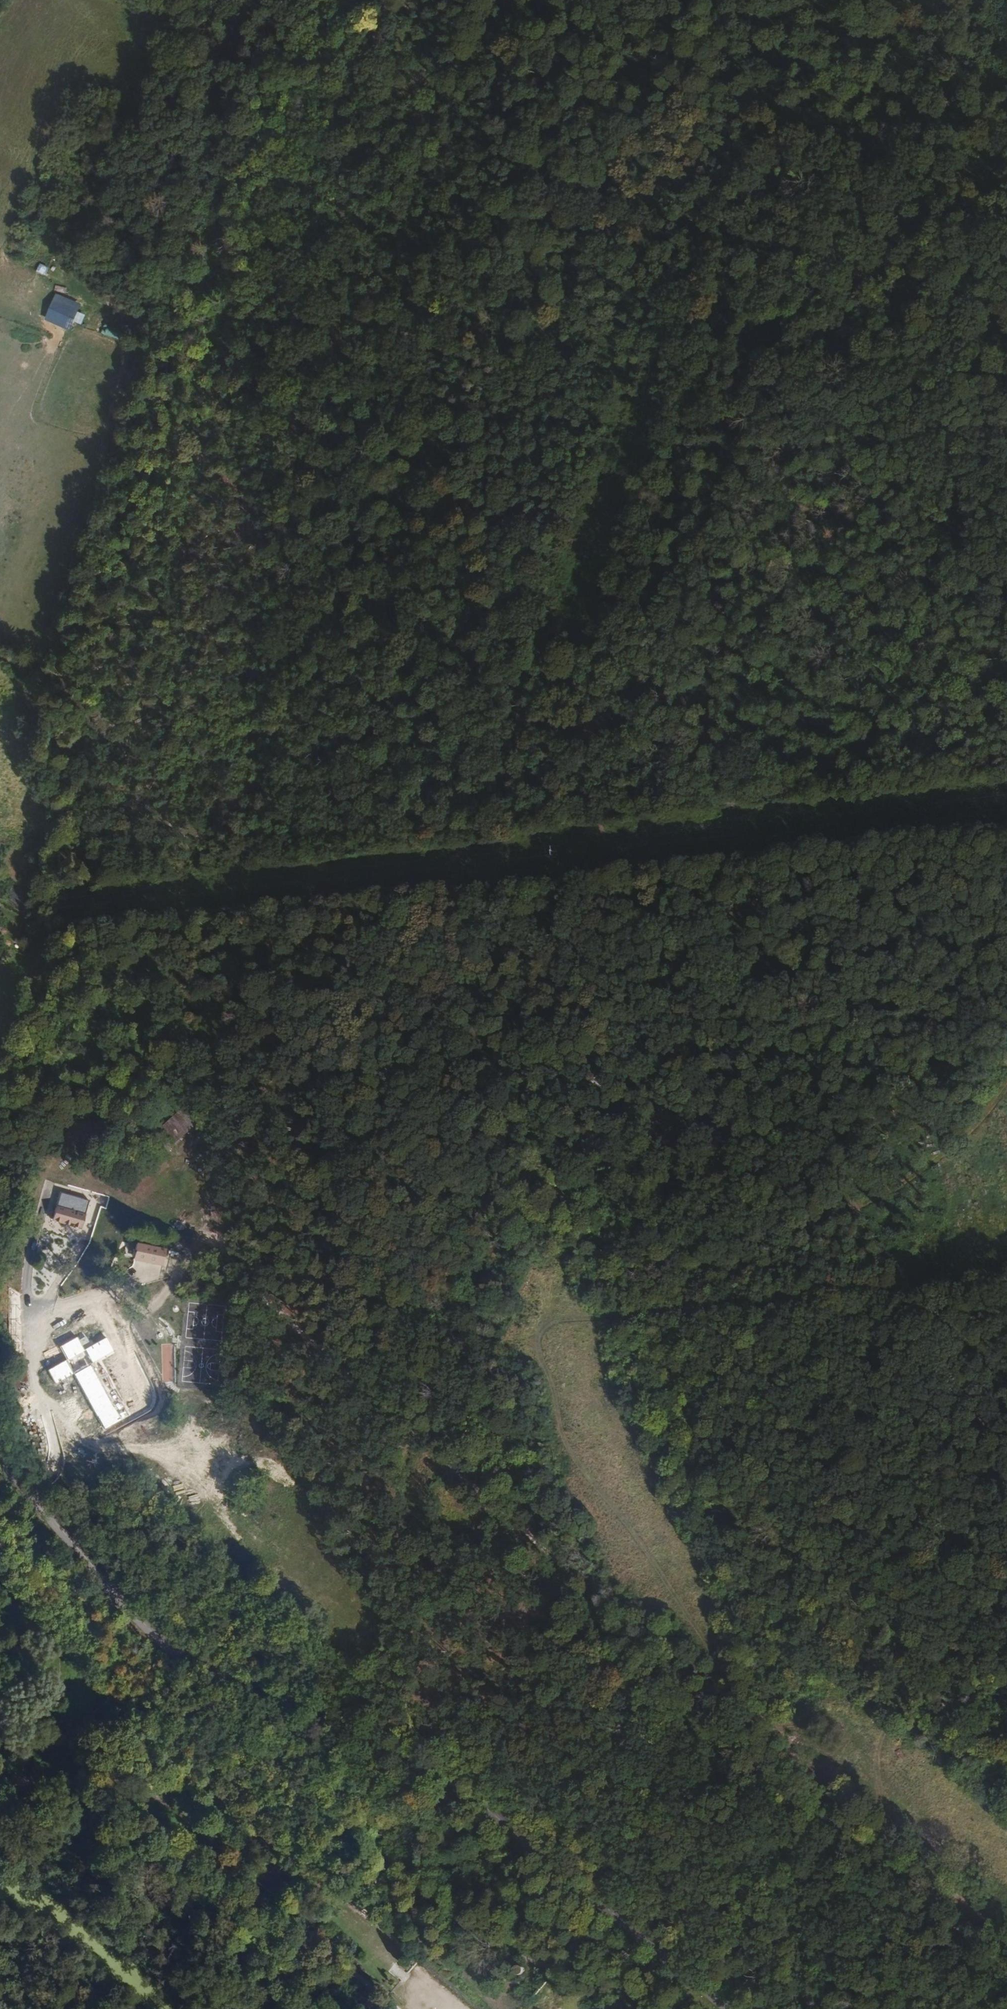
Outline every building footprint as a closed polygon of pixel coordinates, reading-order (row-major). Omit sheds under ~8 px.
[(121,333),(126,322),(113,316),(108,326),(121,333)] [(56,1197),(51,1220),(82,1227),(87,1204),(56,1197)] [(77,1351),(46,1366),(51,1378),(66,1371),(87,1413),(104,1405),(77,1351)] [(624,1958),(629,1952),(624,1948),(619,1954),(624,1958)]
